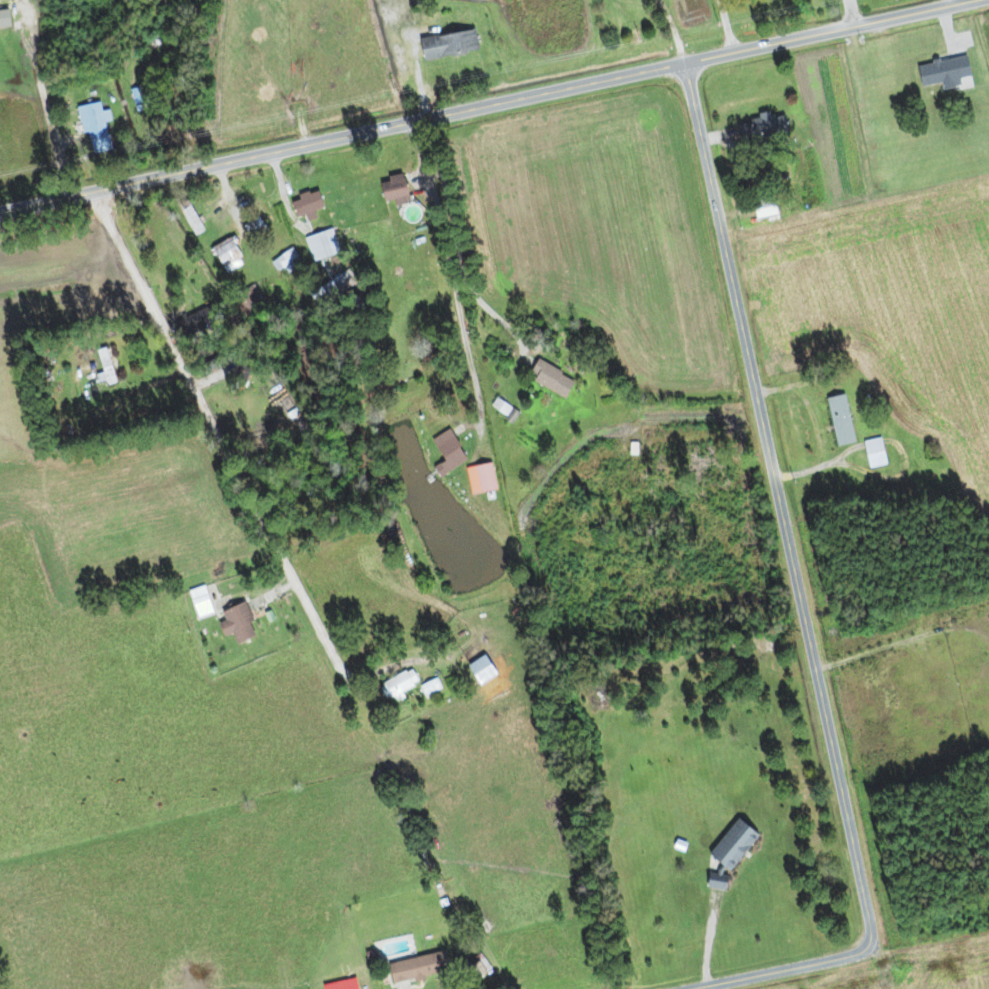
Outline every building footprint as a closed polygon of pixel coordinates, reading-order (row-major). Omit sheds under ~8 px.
[(6,14),(0,15),(0,26),(8,24),(6,14)] [(418,62),(474,51),(470,29),(414,40),(418,62)] [(916,88),(956,79),(952,59),(912,68),(916,88)] [(779,114),(733,123),(737,144),(783,136),(779,114)] [(373,181),(378,203),(401,198),(396,176),(373,181)] [(309,212),(318,209),(313,191),(285,199),(290,219),(300,216),(302,222),(311,219),(309,212)] [(745,204),(750,221),(772,215),(768,199),(745,204)] [(189,236),(199,231),(185,205),(176,209),(189,236)] [(267,234),(251,215),(239,226),(254,244),(267,234)] [(300,239),(309,261),(332,252),(323,230),(300,239)] [(209,245),(216,273),(236,268),(229,240),(209,245)] [(275,274),(296,259),(287,248),(267,263),(275,274)] [(306,294),(315,308),(353,284),(344,270),(306,294)] [(243,316),(262,302),(250,284),(230,298),(243,316)] [(116,383),(110,347),(94,350),(100,385),(116,383)] [(559,400),(570,382),(533,359),(522,377),(559,400)] [(823,399),(832,447),(850,444),(841,395),(823,399)] [(445,473),(464,459),(444,429),(424,443),(445,473)] [(859,443),(865,469),(883,465),(877,439),(859,443)] [(492,489),(486,463),(461,469),(468,495),(492,489)] [(183,593),(193,619),(209,613),(199,586),(183,593)] [(229,643),(251,636),(241,603),(216,611),(219,621),(213,623),(218,637),(227,635),(229,643)] [(461,668),(473,687),(491,675),(479,656),(461,668)] [(374,685),(381,700),(415,685),(408,670),(374,685)] [(421,697),(437,690),(432,680),(417,687),(421,697)] [(388,985),(440,974),(435,954),(383,965),(388,985)] [(465,983),(487,970),(478,954),(455,967),(465,983)]
